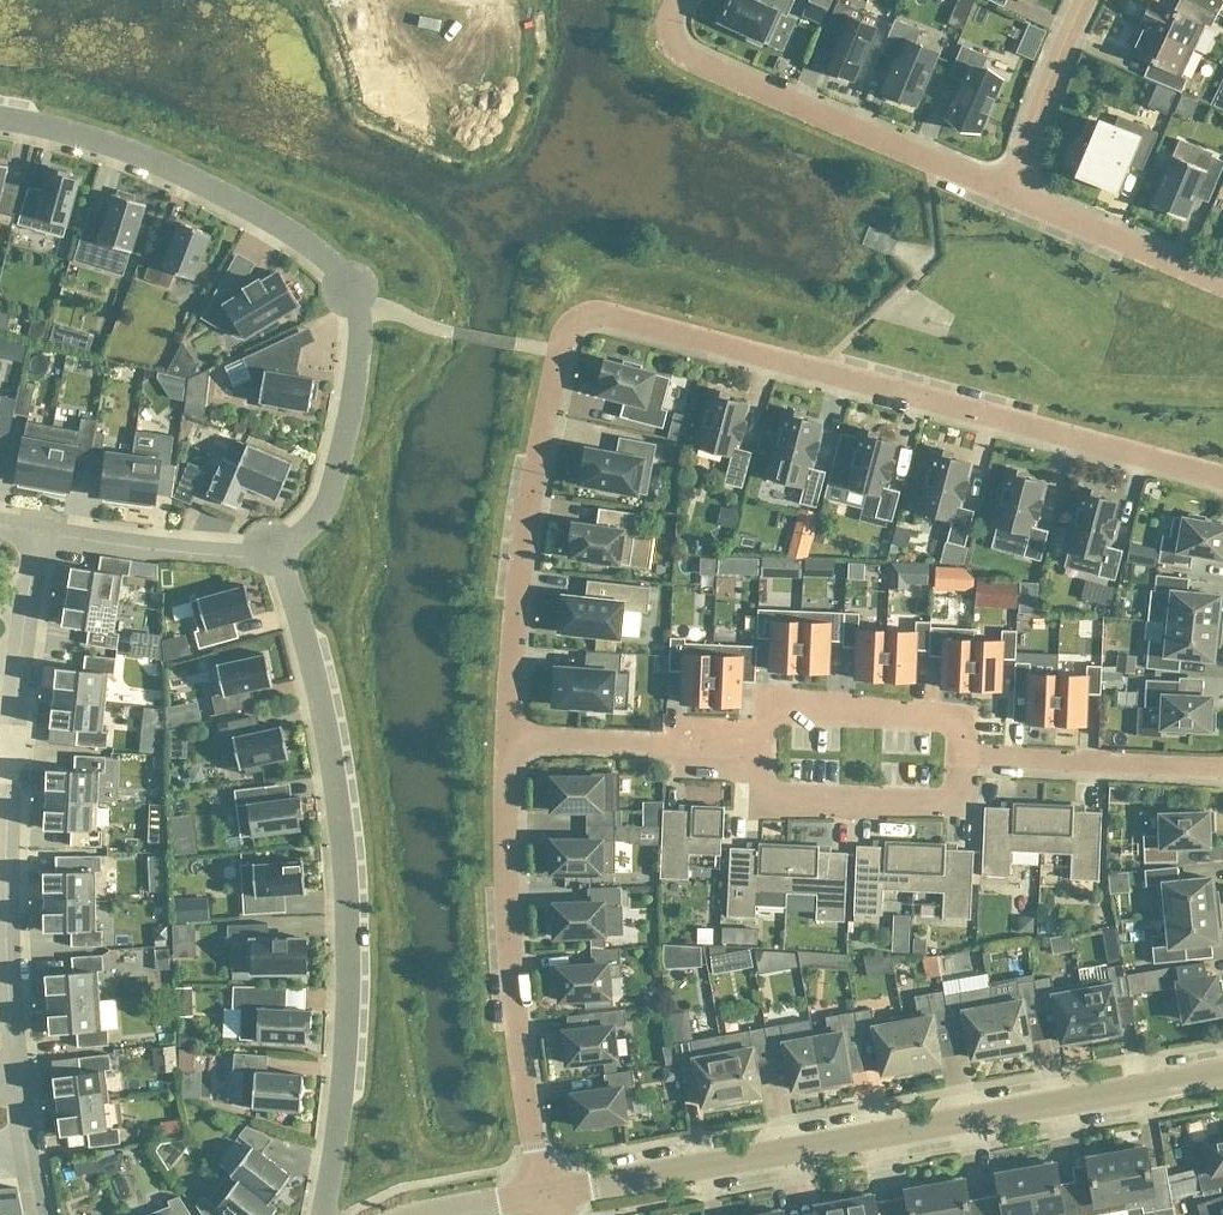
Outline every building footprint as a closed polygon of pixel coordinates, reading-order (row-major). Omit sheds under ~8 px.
[(781,16),(786,19),(794,2),(790,0),(759,0),(757,4),(748,0),(729,0),(718,23),(744,35),(742,39),(760,47),(762,43),(768,45),(781,16)] [(1187,1),(1217,16),(1222,4),(1222,2),(1219,0),(1187,0),(1187,1)] [(1210,30),(1217,16),(1187,1),(1180,15),(1153,3),(1152,6),(1150,5),(1140,25),(1143,26),(1141,29),(1193,53),(1205,27),(1210,30)] [(837,3),(822,38),(834,43),(823,69),(831,72),(831,73),(844,79),(845,78),(853,82),(874,32),(858,25),(863,14),(837,3)] [(920,32),(895,21),(880,55),(895,61),(881,93),(885,95),(883,100),(899,107),(901,102),(915,108),(937,56),(914,46),(920,32)] [(1181,78),(1193,53),(1141,29),(1129,54),(1155,66),(1149,81),(1180,94),(1186,80),(1181,78)] [(945,121),(979,135),(1001,82),(981,73),(988,58),(961,47),(948,78),(961,84),(945,121)] [(1222,110),(1222,83),(1213,105),(1222,110)] [(1100,124),(1078,177),(1115,192),(1133,149),(1149,156),(1158,135),(1117,118),(1113,129),(1100,124)] [(1172,158),(1151,208),(1184,222),(1199,185),(1213,191),(1222,166),(1222,164),(1210,159),(1205,172),(1172,158)] [(11,229),(19,195),(6,192),(3,187),(8,168),(0,166),(0,227),(11,229)] [(49,169),(40,199),(26,195),(17,226),(63,239),(79,181),(67,178),(69,174),(49,169)] [(127,262),(144,206),(137,203),(138,199),(122,194),(121,198),(117,197),(107,231),(90,225),(79,263),(108,272),(113,257),(127,262)] [(191,281),(209,236),(180,225),(167,259),(153,253),(143,280),(168,290),(174,274),(191,281)] [(208,309),(216,314),(225,309),(243,339),(298,306),(296,303),(300,300),(290,285),(286,287),(279,275),(261,285),(259,281),(243,291),(224,280),(208,309)] [(306,413),(308,413),(310,402),(315,403),(318,385),(313,384),(314,381),(312,381),(308,380),(292,377),(295,356),(287,339),(242,360),(251,380),(249,390),(260,392),(258,404),(260,405),(260,404),(263,405),(262,410),(277,412),(277,408),(306,413)] [(165,376),(186,380),(200,373),(182,344),(165,376)] [(123,359),(119,373),(137,378),(141,364),(123,359)] [(601,383),(597,396),(631,405),(627,421),(662,430),(667,412),(661,411),(669,380),(639,372),(640,368),(624,364),(623,368),(604,363),(599,382),(601,383)] [(27,419),(33,391),(18,388),(12,416),(27,419)] [(710,391),(695,449),(730,459),(723,485),(741,490),(751,454),(734,450),(737,442),(739,443),(744,424),(741,423),(746,407),(727,402),(729,396),(710,391)] [(8,437),(12,416),(15,402),(0,399),(0,400),(0,435),(8,437)] [(784,411),(766,480),(803,490),(799,505),(815,509),(825,474),(809,470),(811,462),(813,462),(818,444),(816,443),(820,426),(802,421),(803,416),(784,411)] [(79,433),(53,429),(41,492),(64,496),(64,492),(68,493),(76,449),(91,452),(96,423),(81,420),(79,433)] [(18,488),(41,492),(53,429),(26,424),(15,483),(19,483),(18,488)] [(840,435),(827,484),(843,488),(867,495),(880,498),(874,519),(887,522),(891,524),(899,493),(883,489),(885,481),(888,482),(893,464),(890,463),(894,446),(876,441),(877,435),(859,431),(856,439),(840,435)] [(134,447),(127,506),(150,509),(150,504),(154,505),(155,498),(159,468),(169,469),(173,440),(136,436),(134,447)] [(581,485),(600,489),(599,493),(616,496),(617,492),(646,497),(656,446),(625,440),(621,459),(585,452),(581,471),(584,472),(581,485)] [(238,509),(247,489),(275,501),(276,502),(292,466),(290,465),(248,447),(247,446),(246,447),(236,443),(228,462),(222,460),(221,461),(222,461),(207,496),(206,497),(238,511),(239,509),(238,509)] [(127,506),(134,447),(133,447),(132,459),(106,455),(101,498),(105,498),(104,503),(127,506)] [(952,455),(933,450),(916,514),(951,523),(946,544),(964,549),(973,513),(957,509),(959,501),(962,502),(967,483),(964,482),(969,466),(950,461),(952,455)] [(1033,521),(1036,521),(1041,503),(1038,502),(1043,485),(1024,480),(1026,475),(1007,470),(992,528),(1028,537),(1023,559),(1040,563),(1048,533),(1031,529),(1033,521)] [(191,507),(197,492),(180,485),(173,499),(191,507)] [(1108,540),(1110,541),(1115,522),(1113,522),(1117,505),(1099,500),(1100,494),(1081,489),(1065,553),(1101,563),(1097,578),(1114,582),(1122,552),(1106,548),(1108,540)] [(572,525),(569,545),(572,545),(570,559),(590,562),(589,566),(606,568),(607,564),(629,567),(649,570),(653,537),(634,535),(636,515),(605,511),(603,529),(572,525)] [(1157,564),(1190,570),(1192,556),(1222,562),(1222,527),(1206,525),(1206,520),(1189,517),(1188,521),(1173,519),(1170,539),(1162,537),(1157,564)] [(68,598),(118,606),(123,577),(128,578),(131,562),(100,558),(98,573),(71,568),(68,587),(69,587),(68,598)] [(1165,594),(1162,625),(1220,631),(1222,614),(1218,613),(1219,598),(1183,594),(1184,580),(1155,577),(1154,593),(1165,594)] [(562,598),(559,634),(618,640),(619,637),(638,639),(641,615),(647,615),(649,589),(592,583),(590,601),(562,598)] [(1018,585),(976,583),(975,610),(1017,612),(1018,585)] [(243,588),(198,601),(198,600),(197,601),(189,603),(198,633),(194,634),(199,651),(227,642),(223,626),(252,618),(252,619),(253,618),(245,587),(243,588)] [(118,606),(68,598),(66,608),(64,608),(61,627),(88,631),(86,646),(116,651),(119,636),(113,635),(118,606)] [(770,641),(769,672),(798,673),(800,613),(757,611),(756,640),(770,641)] [(828,643),(842,644),(843,615),(800,613),(798,673),(827,675),(828,643)] [(843,615),(842,644),(842,649),(856,650),(855,681),(884,682),(886,634),(858,632),(859,616),(843,615)] [(928,653),(930,629),(930,624),(915,623),(914,635),(886,634),(884,682),(912,683),(913,683),(914,652),(928,653)] [(1218,648),(1220,631),(1162,625),(1160,644),(1148,643),(1145,670),(1178,673),(1180,659),(1212,663),(1214,647),(1218,648)] [(941,690),(970,691),(972,631),(930,629),(928,653),(928,658),(943,659),(941,690)] [(972,631),(970,691),(998,693),(999,693),(1000,661),(1015,662),(1016,633),(1001,633),(1000,644),(973,643),(974,631),(972,631)] [(617,656),(618,640),(596,638),(594,654),(617,656)] [(681,705),(710,707),(712,647),(684,645),(685,641),(670,640),(668,673),(683,674),(681,705)] [(712,647),(710,707),(739,708),(740,677),(754,677),(756,648),(712,647)] [(555,671),(552,708),(609,712),(610,694),(627,695),(628,677),(619,676),(620,657),(585,654),(584,673),(555,671)] [(245,710),(241,694),(270,687),(270,688),(272,687),(265,656),(263,656),(263,657),(218,667),(217,667),(216,667),(216,668),(209,669),(215,698),(211,699),(215,717),(245,710)] [(54,699),(105,705),(108,676),(114,676),(115,660),(84,657),(83,672),(56,670),(54,689),(55,689),(54,699)] [(1026,725),(1055,726),(1057,678),(1029,677),(1029,665),(1014,665),(1013,693),(1028,694),(1026,725)] [(1085,679),(1057,678),(1055,726),(1084,728),(1085,696),(1099,697),(1101,668),(1086,668),(1085,679)] [(1166,731),(1166,735),(1183,736),(1184,732),(1213,733),(1214,716),(1210,715),(1210,699),(1178,698),(1178,683),(1145,682),(1144,709),(1137,709),(1136,738),(1160,739),(1160,731),(1166,731)] [(105,705),(54,699),(53,710),(52,710),(50,729),(77,731),(75,747),(106,750),(107,734),(102,734),(105,705)] [(146,710),(142,755),(166,758),(164,712),(146,710)] [(247,719),(217,725),(223,754),(227,772),(239,770),(240,770),(240,769),(245,768),(246,776),(265,772),(264,764),(286,760),(288,760),(281,728),(279,729),(260,733),(251,735),(247,719)] [(46,801),(97,804),(99,775),(104,775),(105,759),(74,757),(73,773),(46,772),(45,791),(47,791),(46,801)] [(551,780),(551,812),(586,812),(586,828),(615,828),(614,776),(570,776),(570,780),(551,780)] [(266,788),(234,792),(240,839),(299,832),(298,820),(302,819),(299,799),(292,800),(268,803),(266,788)] [(97,804),(46,801),(46,812),(44,812),(43,831),(70,832),(70,848),(101,849),(102,833),(96,833),(97,804)] [(1014,811),(984,809),(981,878),(1009,879),(1010,854),(1041,855),(1043,808),(1014,806),(1014,811)] [(1043,808),(1041,855),(1071,856),(1070,882),(1098,883),(1101,814),(1071,813),(1071,809),(1043,808)] [(689,856),(720,858),(722,810),(692,809),(692,813),(662,812),(659,880),(688,882),(689,856)] [(1177,864),(1176,849),(1209,848),(1208,832),(1212,832),(1212,815),(1182,816),(1182,811),(1165,812),(1165,816),(1159,816),(1160,837),(1142,838),(1143,865),(1177,864)] [(642,829),(615,828),(586,828),(585,843),(551,843),(551,846),(547,846),(547,861),(551,861),(551,875),(614,875),(614,844),(631,844),(631,848),(661,848),(661,830),(642,829)] [(882,892),(912,893),(915,846),(886,845),(886,849),(856,848),(853,916),(881,918),(882,892)] [(970,921),(973,853),(943,852),(943,847),(915,846),(912,893),(943,895),(941,920),(970,921)] [(729,850),(726,918),(755,920),(755,909),(785,910),(786,896),(788,848),(780,848),(760,847),(760,851),(729,850)] [(815,922),(843,924),(846,855),(816,854),(816,849),(788,848),(786,896),(816,897),(815,922)] [(43,874),(43,893),(44,893),(44,904),(95,903),(95,874),(101,874),(101,858),(56,858),(56,874),(43,874)] [(302,863),(241,868),(244,916),(274,913),(273,897),(304,894),(302,863)] [(1038,896),(1037,865),(1014,865),(1014,896),(1038,896)] [(1160,917),(1218,912),(1216,895),(1212,895),(1211,880),(1178,883),(1177,869),(1144,872),(1145,888),(1157,887),(1160,917)] [(553,909),(549,909),(549,925),(554,925),(554,939),(590,938),(603,937),(603,936),(622,935),(621,907),(620,907),(620,889),(616,889),(587,890),(587,905),(553,907),(553,909)] [(70,933),(71,949),(102,948),(101,933),(96,933),(95,903),(44,904),(44,914),(43,914),(43,933),(70,933)] [(1220,929),(1218,912),(1160,917),(1160,919),(1166,918),(1167,936),(1150,937),(1153,965),(1186,962),(1185,948),(1217,944),(1216,929),(1220,929)] [(251,975),(306,975),(306,941),(287,941),(287,940),(273,940),(273,941),(267,941),(267,926),(227,927),(227,943),(250,942),(251,975)] [(698,931),(697,945),(711,946),(712,931),(698,931)] [(557,973),(553,973),(554,989),(558,989),(559,1002),(608,999),(607,980),(621,979),(619,950),(590,953),(591,968),(557,970),(557,973)] [(48,995),(48,1006),(99,1003),(97,973),(103,973),(102,957),(71,959),(72,975),(45,976),(46,996),(48,995)] [(1184,1023),(1222,1016),(1221,1012),(1222,1012),(1222,995),(1218,996),(1215,978),(1206,980),(1204,965),(1175,970),(1178,986),(1177,986),(1184,1023)] [(1108,981),(1080,986),(1091,1043),(1107,1041),(1107,1036),(1120,1034),(1114,1001),(1129,999),(1123,966),(1106,969),(1108,981)] [(1053,991),(1050,979),(1034,982),(1039,1015),(1055,1012),(1060,1044),(1073,1042),(1074,1046),(1091,1043),(1080,986),(1053,991)] [(1019,997),(992,1002),(991,1002),(1001,1059),(1018,1056),(1017,1052),(1030,1050),(1024,1017),(1039,1015),(1034,982),(1017,985),(1019,997)] [(239,1042),(305,1045),(305,1033),(309,1033),(310,1013),(278,1011),(279,989),(232,988),(231,1011),(240,1011),(239,1042)] [(991,1002),(992,1002),(990,990),(944,998),(950,1030),(965,1028),(971,1060),(984,1058),(985,1062),(1001,1059),(991,1002)] [(917,1015),(901,1018),(911,1075),(928,1072),(927,1068),(940,1066),(934,1033),(950,1030),(944,998),(943,993),(914,998),(917,1015)] [(101,1032),(99,1003),(48,1006),(49,1017),(48,1017),(49,1036),(76,1034),(77,1049),(108,1047),(107,1031),(101,1032)] [(565,1052),(567,1066),(615,1060),(612,1029),(626,1027),(624,1011),(595,1015),(597,1030),(563,1034),(563,1036),(559,1037),(561,1053),(565,1052)] [(895,1078),(911,1075),(901,1018),(873,1023),(871,1011),(854,1014),(860,1046),(875,1044),(881,1076),(894,1074),(895,1078)] [(686,1014),(669,1017),(674,1048),(678,1065),(680,1078),(695,1075),(701,1108),(714,1105),(715,1110),(731,1107),(719,1038),(691,1043),(686,1014)] [(827,1031),(811,1034),(822,1091),(838,1088),(837,1084),(850,1082),(845,1049),(860,1046),(854,1014),(825,1019),(827,1031)] [(794,1025),(764,1030),(770,1062),(785,1059),(787,1068),(791,1092),(804,1090),(805,1094),(822,1091),(811,1034),(809,1022),(794,1025)] [(764,1030),(719,1038),(731,1107),(748,1104),(747,1100),(760,1097),(754,1065),(770,1062),(764,1030)] [(243,1074),(240,1109),(300,1113),(302,1077),(266,1075),(267,1058),(233,1055),(232,1074),(243,1074)] [(58,1108),(108,1102),(105,1073),(111,1072),(109,1056),(78,1060),(80,1075),(53,1078),(55,1097),(56,1097),(58,1108)] [(610,1124),(625,1121),(620,1090),(634,1088),(632,1072),(603,1077),(605,1092),(571,1097),(576,1129),(594,1126),(595,1130),(611,1128),(610,1124)] [(89,1149),(119,1146),(118,1130),(112,1131),(108,1102),(58,1108),(59,1118),(58,1118),(60,1137),(87,1134),(89,1149)] [(251,1148),(231,1175),(269,1205),(290,1178),(261,1155),(271,1142),(261,1134),(245,1128),(238,1138),(251,1148)] [(1190,1147),(1197,1178),(1201,1194),(1222,1189),(1222,1135),(1210,1138),(1211,1142),(1190,1147)] [(1116,1156),(1126,1212),(1141,1209),(1142,1214),(1173,1209),(1166,1173),(1150,1176),(1145,1151),(1142,1152),(1141,1147),(1125,1150),(1125,1155),(1116,1156)] [(1079,1214),(1109,1214),(1126,1212),(1116,1156),(1107,1158),(1106,1154),(1089,1157),(1090,1161),(1087,1161),(1091,1187),(1075,1189),(1079,1214)] [(1033,1214),(1079,1214),(1075,1189),(1059,1192),(1054,1167),(1051,1168),(1051,1163),(1034,1166),(1034,1171),(1025,1172),(1033,1214)] [(986,1214),(1033,1214),(1025,1172),(1016,1174),(1015,1170),(998,1173),(999,1177),(996,1177),(1000,1203),(984,1206),(986,1214)] [(269,1205),(231,1175),(229,1174),(207,1202),(203,1198),(195,1207),(200,1214),(273,1214),(276,1211),(269,1205)] [(943,1182),(944,1187),(934,1188),(939,1214),(986,1214),(984,1206),(968,1208),(964,1183),(961,1184),(960,1179),(943,1182)] [(905,1193),(909,1214),(939,1214),(934,1188),(925,1190),(924,1186),(907,1189),(908,1193),(905,1193)] [(873,1199),(870,1200),(869,1195),(852,1198),(853,1203),(844,1204),(845,1214),(876,1214),(873,1199)] [(1196,1206),(1199,1214),(1222,1214),(1222,1197),(1196,1206)] [(178,1198),(167,1203),(169,1208),(150,1214),(189,1214),(178,1198)] [(844,1204),(834,1206),(833,1202),(817,1205),(817,1209),(814,1209),(815,1214),(845,1214),(844,1204)]
